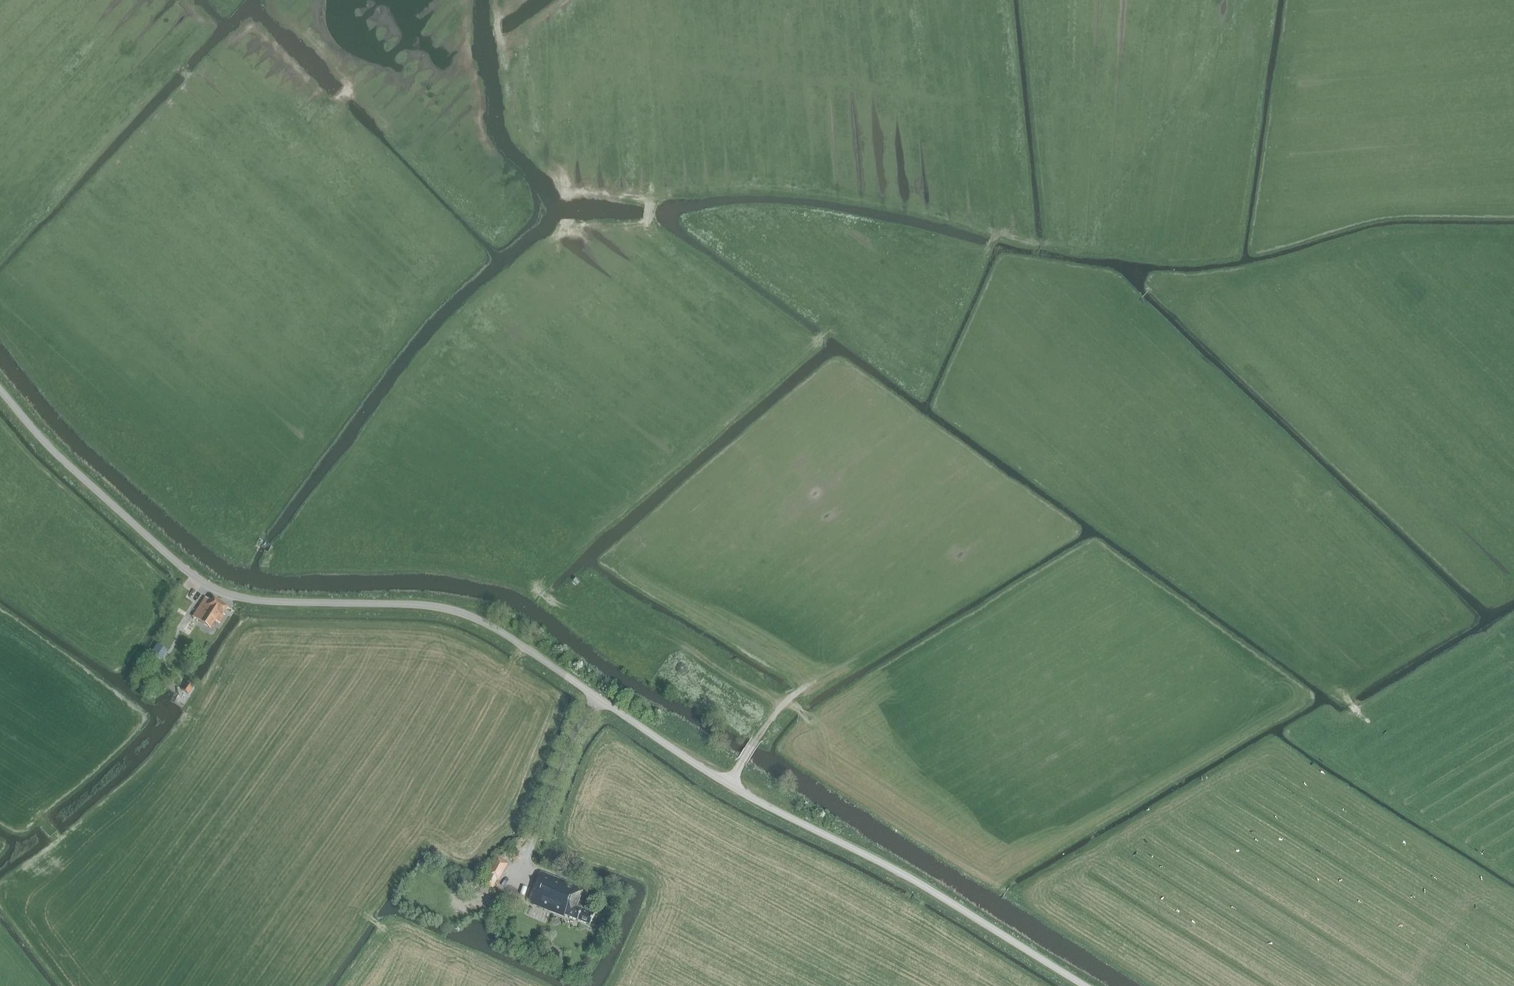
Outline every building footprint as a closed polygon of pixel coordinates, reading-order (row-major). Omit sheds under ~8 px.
[(210,629),(215,620),(220,624),(225,616),(222,614),(226,607),(213,599),(210,603),(204,599),(192,617),(210,629)] [(181,616),(189,604),(183,601),(175,612),(181,616)] [(157,643),(151,654),(162,661),(168,650),(157,643)] [(193,688),(186,683),(181,690),(188,695),(193,688)] [(498,882),(508,863),(497,857),(486,875),(488,876),(484,884),(492,889),(497,881),(498,882)] [(584,890),(540,872),(537,881),(536,880),(527,902),(565,917),(566,916),(590,925),(594,915),(584,911),(586,907),(578,904),(584,890)]
